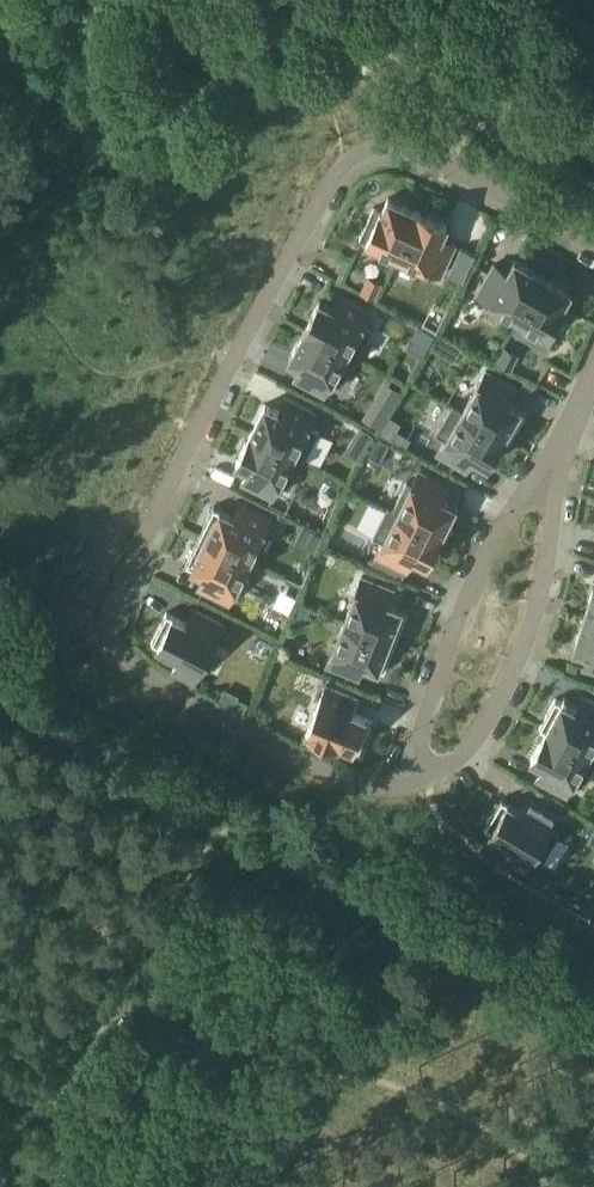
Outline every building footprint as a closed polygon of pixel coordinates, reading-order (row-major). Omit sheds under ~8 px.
[(360,237),(398,254),(418,210),(389,197),(382,210),(374,207),(360,237)] [(448,223),(418,210),(398,254),(441,274),(455,244),(441,238),(448,223)] [(477,292),(519,316),(543,274),(515,258),(507,272),(494,264),(477,292)] [(457,264),(451,277),(463,283),(469,270),(457,264)] [(571,290),(543,274),(519,316),(554,337),(571,308),(564,304),(571,290)] [(373,298),(381,284),(367,277),(360,291),(373,298)] [(320,300),(305,328),(348,352),(371,309),(342,294),(334,308),(320,300)] [(325,394),(348,352),(305,328),(290,357),(304,365),(296,378),(325,394)] [(439,334),(431,346),(438,350),(445,338),(439,334)] [(497,362),(510,369),(517,355),(504,348),(497,362)] [(504,435),(504,437),(510,440),(527,411),(507,399),(515,386),(487,369),(462,411),(504,435)] [(527,395),(533,384),(524,379),(518,389),(527,395)] [(251,432),(294,453),(316,411),(287,396),(280,410),(265,403),(251,432)] [(376,401),(365,419),(379,427),(390,410),(376,401)] [(488,463),(504,437),(504,435),(462,411),(438,452),(466,468),(474,455),(488,463)] [(374,434),(362,426),(354,438),(367,445),(374,434)] [(294,453),(251,432),(236,461),(251,468),(244,482),(273,496),(294,453)] [(406,448),(410,441),(396,433),(392,440),(406,448)] [(378,435),(367,456),(381,463),(391,442),(378,435)] [(419,469),(398,512),(442,533),(456,504),(442,497),(449,483),(419,469)] [(214,505),(200,534),(251,558),(272,515),(242,501),(235,515),(214,505)] [(427,562),(442,533),(398,512),(377,555),(406,569),(413,555),(427,562)] [(230,602),(251,558),(200,534),(186,563),(207,573),(200,587),(230,602)] [(362,575),(345,620),(397,640),(409,610),(387,601),(393,587),(362,575)] [(584,616),(593,619),(593,587),(584,616)] [(224,622),(195,608),(188,621),(167,611),(152,641),(181,655),(174,669),(195,680),(224,622)] [(584,616),(575,647),(590,652),(585,667),(593,670),(593,619),(584,616)] [(385,670),(397,640),(345,620),(328,664),(358,676),(364,662),(385,670)] [(357,696),(327,683),(305,737),(336,750),(340,742),(360,750),(373,719),(351,710),(357,696)] [(577,708),(556,697),(541,725),(590,752),(593,745),(593,700),(584,694),(577,708)] [(243,711),(247,703),(239,699),(235,706),(243,711)] [(546,765),(539,779),(567,794),(590,752),(541,725),(540,727),(546,730),(532,757),(546,765)] [(559,813),(531,796),(523,809),(503,797),(485,826),(513,843),(504,856),(525,868),(559,813)]
